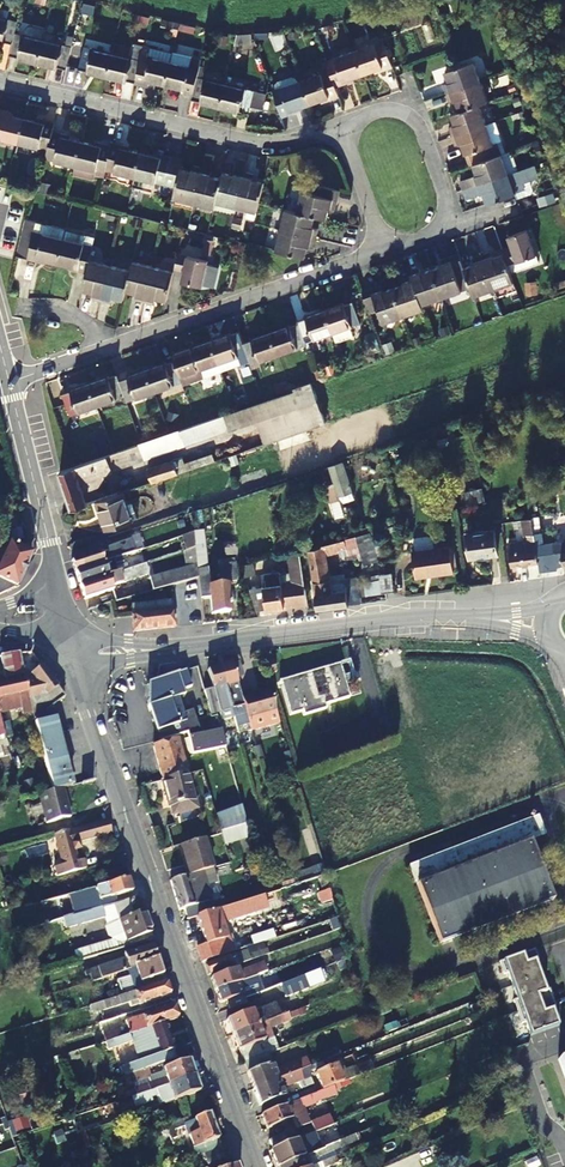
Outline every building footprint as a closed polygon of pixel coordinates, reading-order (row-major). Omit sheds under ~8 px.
[(14,42),(17,32),(19,20),(9,18),(11,8),(0,5),(0,39),(14,42)] [(26,34),(17,32),(14,42),(11,54),(38,63),(44,39),(46,30),(31,26),(27,29),(26,34)] [(380,38),(350,49),(360,75),(375,69),(376,72),(390,67),(380,38)] [(58,65),(67,67),(73,46),(44,39),(38,63),(58,67),(58,65)] [(173,53),(173,52),(144,44),(140,61),(135,82),(154,87),(155,82),(165,84),(173,53)] [(86,72),(106,77),(112,53),(83,46),(78,67),(86,69),(86,72)] [(350,49),(323,58),(328,71),(333,87),(345,83),(344,80),(360,75),(350,49)] [(135,82),(140,61),(112,53),(106,77),(124,81),(125,79),(135,82)] [(173,53),(165,84),(184,89),(182,94),(191,96),(196,77),(200,60),(173,53)] [(445,94),(479,82),(473,62),(444,71),(447,83),(442,84),(445,94)] [(328,71),(299,82),(307,104),(323,98),(324,101),(336,97),(333,87),(328,71)] [(191,99),(218,108),(223,84),(196,77),(191,96),(191,99)] [(270,91),(280,117),(292,113),(291,110),(307,104),(299,82),(270,91)] [(486,101),(479,82),(445,94),(449,103),(454,102),(457,111),(478,104),(486,101)] [(246,113),(248,106),(252,91),(223,84),(218,108),(237,113),(238,111),(246,113)] [(252,91),(248,106),(261,108),(264,94),(252,91)] [(484,124),(478,104),(457,111),(450,114),(453,124),(448,126),(451,136),(484,124)] [(27,117),(10,114),(11,110),(0,108),(0,136),(21,141),(27,117)] [(21,141),(48,147),(52,128),(54,121),(27,117),(21,141)] [(491,144),(500,142),(493,121),(484,124),(451,136),(455,146),(460,145),(464,154),(468,153),(472,164),(474,164),(495,156),(491,144)] [(47,152),(76,159),(81,139),(65,135),(65,132),(52,128),(48,147),(47,152)] [(76,159),(105,166),(106,165),(111,143),(98,140),(97,143),(81,139),(76,159)] [(106,165),(135,172),(140,151),(124,147),(124,144),(112,141),(111,143),(106,165)] [(503,153),(500,142),(491,144),(495,156),(503,153)] [(518,171),(511,150),(503,153),(495,156),(474,164),(478,174),(460,181),(463,190),(510,173),(518,171)] [(170,160),(171,155),(158,151),(157,155),(140,151),(135,172),(176,182),(180,166),(181,162),(170,160)] [(192,201),(213,206),(213,205),(214,200),(220,177),(211,174),(216,156),(205,153),(201,166),(192,201)] [(241,170),(243,161),(236,159),(232,174),(222,171),(220,177),(214,200),(232,205),(241,170)] [(172,196),(192,201),(201,166),(191,163),(190,169),(180,166),(176,182),(172,196)] [(242,215),(250,218),(254,202),(259,180),(250,178),(251,172),(241,170),(232,205),(244,208),(242,215)] [(516,194),(510,173),(463,190),(466,199),(484,194),(488,203),(516,194)] [(297,191),(292,211),(307,215),(320,218),(323,208),(328,209),(332,190),(311,185),(309,194),(297,191)] [(213,205),(231,210),(232,205),(214,200),(213,205)] [(279,208),(274,228),(308,237),(310,227),(305,226),(307,215),(292,211),(279,208)] [(230,215),(227,225),(237,227),(239,218),(230,215)] [(64,230),(47,226),(44,235),(33,233),(36,223),(36,222),(23,219),(14,257),(40,263),(41,260),(56,263),(62,240),(64,230)] [(44,235),(47,226),(36,223),(33,233),(44,235)] [(308,237),(274,228),(269,249),(297,256),(299,246),(306,247),(308,237)] [(513,247),(503,250),(504,252),(508,265),(517,262),(518,269),(538,262),(529,234),(511,240),(513,247)] [(206,238),(203,253),(211,255),(215,240),(206,238)] [(62,240),(56,263),(73,267),(73,270),(85,273),(88,261),(92,246),(62,240)] [(205,257),(176,250),(172,268),(182,270),(179,281),(198,285),(205,257)] [(442,262),(431,266),(441,295),(462,288),(458,275),(466,272),(464,266),(459,251),(440,257),(442,262)] [(491,251),(482,254),(494,288),(514,281),(508,265),(504,252),(493,256),(491,251)] [(474,263),(464,266),(466,272),(474,295),(494,288),(482,254),(473,257),(474,263)] [(128,270),(123,290),(133,293),(132,298),(142,301),(150,265),(130,260),(128,270)] [(85,273),(82,289),(92,292),(90,298),(99,300),(108,265),(88,261),(85,273)] [(419,263),(410,266),(412,273),(422,301),(441,295),(431,266),(421,269),(419,263)] [(108,265),(99,300),(108,302),(110,296),(121,299),(123,290),(128,270),(108,265)] [(150,265),(142,301),(152,303),(154,298),(164,300),(171,270),(150,265)] [(402,282),(392,285),(402,315),(424,307),(422,301),(412,273),(401,276),(402,282)] [(360,289),(368,312),(377,309),(382,322),(402,315),(392,285),(380,289),(379,284),(360,289)] [(341,296),(321,303),(329,326),(358,316),(350,296),(341,298),(341,296)] [(303,311),(294,314),(297,322),(301,335),(329,326),(321,303),(303,309),(303,311)] [(288,323),(270,329),(278,352),(304,343),(301,335),(297,322),(289,325),(288,323)] [(270,329),(243,341),(247,351),(250,362),(278,352),(270,329)] [(232,331),(212,338),(220,360),(247,351),(243,341),(240,330),(232,333),(232,331)] [(212,338),(173,352),(176,360),(183,381),(183,383),(195,379),(192,370),(220,360),(212,338)] [(166,360),(148,367),(155,390),(183,381),(176,360),(167,363),(166,360)] [(127,369),(119,372),(126,393),(128,399),(155,390),(148,367),(129,373),(127,369)] [(110,374),(92,379),(100,402),(126,393),(119,372),(110,374)] [(100,402),(92,379),(73,385),(74,387),(65,390),(72,411),(100,402)] [(461,429),(462,434),(466,433),(470,432),(466,419),(458,422),(461,429)] [(462,434),(461,429),(455,431),(456,433),(453,434),(452,432),(443,434),(441,428),(434,431),(437,442),(462,434)] [(157,445),(169,442),(166,434),(154,438),(157,445)] [(70,497),(85,492),(81,480),(124,465),(119,450),(61,470),(70,497)] [(153,480),(179,472),(174,457),(148,466),(153,480)] [(339,493),(351,489),(342,462),(331,466),(335,481),(339,493)] [(339,493),(335,481),(327,484),(337,519),(347,516),(342,501),(353,498),(351,489),(339,493)] [(135,519),(126,491),(98,501),(107,528),(135,519)] [(485,491),(479,493),(482,502),(488,500),(485,491)] [(89,503),(85,492),(70,497),(73,508),(89,503)] [(482,502),(479,493),(467,497),(470,504),(482,502)] [(533,518),(523,519),(526,535),(529,535),(530,540),(509,543),(513,566),(537,563),(537,547),(533,518)] [(385,527),(371,531),(373,538),(375,547),(379,559),(392,556),(385,527)] [(468,533),(471,555),(499,551),(496,528),(468,533)] [(348,545),(373,538),(371,531),(369,531),(346,537),(348,545)] [(197,569),(208,567),(204,532),(193,533),(194,547),(196,565),(197,569)] [(349,604),(347,590),(333,591),(325,554),(349,547),(348,545),(346,537),(310,549),(317,609),(349,604)] [(131,540),(119,543),(123,554),(135,551),(131,540)] [(16,587),(31,554),(10,543),(0,563),(0,594),(16,587)] [(75,569),(123,554),(119,543),(72,559),(75,569)] [(537,547),(540,570),(564,565),(564,543),(537,547)] [(412,551),(416,574),(431,571),(432,575),(454,571),(450,544),(412,551)] [(80,584),(117,572),(116,569),(129,565),(128,562),(149,555),(146,547),(135,551),(123,554),(75,569),(80,584)] [(380,563),(379,559),(375,547),(366,550),(370,566),(380,563)] [(301,549),(290,552),(293,581),(283,582),(287,607),(308,605),(301,549)] [(145,563),(117,572),(80,584),(84,598),(113,589),(112,585),(149,574),(145,563)] [(234,563),(225,564),(227,581),(236,580),(234,563)] [(220,582),(227,581),(225,564),(219,565),(220,582)] [(243,565),(245,576),(253,574),(251,564),(243,565)] [(150,578),(153,589),(198,577),(197,569),(196,565),(150,578)] [(198,580),(209,579),(208,567),(197,569),(198,577),(198,580)] [(283,582),(281,571),(264,574),(265,587),(256,588),(259,610),(287,607),(283,582)] [(380,573),(372,575),(374,583),(382,581),(380,573)] [(210,587),(209,579),(198,580),(199,588),(210,587)] [(227,585),(210,587),(199,588),(200,601),(211,599),(212,614),(230,612),(227,585)] [(357,588),(347,590),(349,604),(360,603),(357,588)] [(132,615),(134,630),(175,626),(173,611),(132,615)] [(34,655),(39,662),(44,660),(38,652),(34,655)] [(10,669),(21,667),(19,657),(18,653),(6,654),(10,669)] [(33,666),(39,662),(34,655),(32,653),(27,653),(28,661),(33,666)] [(277,668),(273,658),(262,663),(265,673),(277,668)] [(337,660),(278,678),(289,712),(300,707),(301,711),(322,704),(321,701),(347,693),(337,660)] [(241,693),(232,663),(220,666),(234,716),(235,717),(241,715),(235,694),(241,693)] [(58,789),(72,785),(54,718),(42,721),(41,715),(50,709),(52,716),(61,709),(56,703),(65,696),(42,666),(30,674),(23,674),(24,677),(33,711),(52,791),(58,789)] [(213,688),(216,700),(223,698),(228,717),(234,716),(220,666),(208,670),(213,688)] [(186,670),(148,683),(148,706),(160,740),(188,732),(193,753),(226,746),(224,740),(221,729),(220,725),(219,723),(213,725),(215,730),(199,735),(192,710),(182,713),(177,697),(185,694),(183,690),(191,687),(186,670)] [(0,682),(0,711),(0,713),(22,708),(24,713),(33,711),(24,677),(0,682)] [(220,713),(216,700),(213,688),(204,691),(211,715),(220,713)] [(252,697),(243,700),(250,726),(278,718),(272,695),(254,701),(252,697)] [(221,729),(224,740),(229,739),(225,724),(220,725),(221,729)] [(238,727),(239,734),(246,732),(244,726),(238,727)] [(154,746),(163,780),(187,774),(178,740),(154,746)] [(423,764),(419,765),(432,800),(437,799),(423,764)] [(168,807),(171,807),(194,800),(187,774),(163,780),(161,781),(168,807)] [(52,791),(34,796),(42,824),(66,817),(58,790),(52,791)] [(194,800),(171,807),(174,816),(199,809),(196,799),(194,800)] [(240,807),(214,816),(220,833),(246,823),(240,807)] [(418,886),(530,844),(526,835),(542,829),(536,814),(408,863),(418,886)] [(57,867),(59,875),(87,868),(84,860),(80,861),(78,850),(80,849),(82,844),(81,840),(110,832),(107,821),(55,836),(63,865),(57,867)] [(203,837),(180,843),(189,874),(203,871),(207,869),(212,868),(203,837)] [(551,898),(530,844),(418,886),(440,941),(551,898)] [(111,883),(129,878),(122,858),(105,863),(111,883)] [(214,911),(206,883),(203,871),(189,874),(173,879),(170,880),(179,911),(184,909),(187,919),(197,916),(214,911)] [(113,897),(117,896),(133,891),(129,878),(111,883),(48,900),(50,907),(59,905),(63,918),(93,910),(102,907),(101,905),(114,901),(113,897)] [(133,891),(117,896),(119,903),(135,898),(133,891)] [(153,939),(139,897),(135,898),(119,903),(102,907),(93,910),(66,917),(67,922),(77,919),(78,925),(108,916),(111,935),(115,940),(118,949),(153,939)] [(214,911),(197,916),(206,945),(229,937),(225,922),(256,911),(252,898),(214,911)] [(78,961),(118,949),(115,940),(76,952),(78,961)] [(121,959),(85,970),(88,982),(131,969),(130,966),(158,958),(153,945),(125,953),(126,958),(121,959)] [(207,960),(223,954),(220,946),(205,952),(207,960)] [(507,974),(512,986),(541,976),(535,962),(539,960),(535,949),(499,962),(504,975),(507,974)] [(251,960),(249,954),(248,952),(239,955),(239,953),(207,963),(210,973),(251,960)] [(271,953),(261,956),(263,962),(273,959),(271,953)] [(130,966),(131,969),(132,970),(137,969),(143,988),(166,981),(158,958),(130,966)] [(275,962),(262,967),(264,972),(270,970),(277,968),(275,962)] [(264,972),(262,967),(252,970),(251,968),(239,973),(237,968),(211,976),(216,990),(240,981),(247,979),(258,975),(264,972)] [(78,972),(79,976),(82,984),(88,982),(85,970),(78,972)] [(258,975),(260,982),(273,977),(270,970),(264,972),(258,975)] [(247,979),(249,986),(260,982),(258,975),(247,979)] [(304,975),(281,984),(286,997),(309,988),(304,975)] [(107,993),(109,999),(136,990),(131,976),(117,980),(120,989),(107,993)] [(513,1000),(518,1012),(553,999),(549,989),(546,990),(541,976),(512,986),(517,999),(513,1000)] [(240,981),(242,988),(249,986),(247,979),(240,981)] [(138,998),(140,1003),(140,1004),(170,994),(166,981),(143,988),(136,990),(109,999),(93,1004),(95,1011),(130,1001),(138,998)] [(246,1003),(242,988),(240,981),(216,990),(221,1003),(227,1001),(230,1009),(246,1003)] [(259,986),(261,992),(270,989),(268,982),(259,986)] [(556,1008),(553,999),(518,1012),(522,1024),(525,1023),(530,1036),(559,1026),(553,1010),(556,1008)] [(109,1031),(112,1040),(131,1034),(166,1023),(177,1019),(173,1004),(134,1017),(136,1022),(109,1031)] [(233,1034),(288,1013),(286,1007),(273,1011),(272,1007),(254,1013),(253,1010),(228,1019),(233,1034)] [(290,1020),(288,1013),(233,1034),(244,1063),(269,1053),(275,1051),(278,1050),(270,1028),(290,1020)] [(101,1028),(121,1024),(119,1018),(99,1022),(101,1028)] [(174,1050),(166,1023),(131,1034),(139,1057),(120,1064),(123,1075),(132,1073),(147,1068),(175,1059),(172,1050),(174,1050)] [(320,1044),(315,1046),(321,1061),(326,1059),(320,1044)] [(247,1073),(273,1063),(269,1053),(244,1063),(247,1073)] [(166,1078),(149,1084),(151,1090),(194,1075),(189,1059),(163,1068),(166,1078)] [(303,1059),(297,1062),(300,1070),(306,1067),(303,1059)] [(275,1070),(273,1063),(247,1073),(253,1089),(300,1070),(297,1062),(275,1070)] [(315,1073),(322,1090),(328,1087),(349,1079),(343,1065),(337,1067),(336,1064),(315,1073)] [(361,1074),(357,1065),(349,1068),(352,1077),(361,1074)] [(300,1070),(303,1079),(310,1076),(311,1076),(308,1066),(306,1067),(300,1070)] [(132,1073),(135,1082),(150,1077),(147,1068),(132,1073)] [(296,1082),(303,1079),(300,1070),(253,1089),(259,1105),(285,1095),(282,1087),(296,1082)] [(127,1085),(135,1082),(132,1073),(123,1075),(127,1085)] [(140,1094),(131,1097),(135,1108),(159,1098),(161,1104),(200,1091),(194,1075),(151,1090),(146,1091),(140,1094)] [(303,1079),(296,1082),(299,1090),(313,1084),(310,1076),(303,1079)] [(322,1090),(262,1114),(268,1128),(292,1118),(291,1114),(299,1111),(298,1109),(331,1096),(328,1087),(322,1090)] [(306,1125),(321,1119),(318,1112),(304,1118),(306,1125)] [(187,1117),(166,1125),(171,1139),(177,1137),(175,1130),(187,1125),(197,1156),(205,1154),(207,1162),(224,1156),(208,1113),(194,1119),(195,1122),(189,1124),(187,1117)] [(15,1119),(7,1121),(10,1128),(17,1126),(15,1119)] [(324,1127),(321,1119),(306,1125),(309,1133),(316,1130),(324,1127)] [(316,1130),(318,1134),(338,1126),(336,1122),(324,1127),(316,1130)] [(318,1134),(316,1130),(309,1133),(290,1141),(273,1149),(271,1149),(277,1166),(279,1166),(337,1142),(345,1139),(343,1135),(332,1140),(330,1136),(300,1148),(299,1145),(315,1138),(314,1136),(318,1134)] [(290,1141),(286,1132),(269,1140),(273,1149),(290,1141)] [(337,1142),(340,1148),(341,1151),(348,1148),(345,1139),(337,1142)] [(340,1148),(337,1142),(279,1166),(310,1166),(323,1161),(321,1154),(340,1148)] [(561,1143),(543,1150),(549,1166),(564,1166),(564,1155),(561,1143)]
